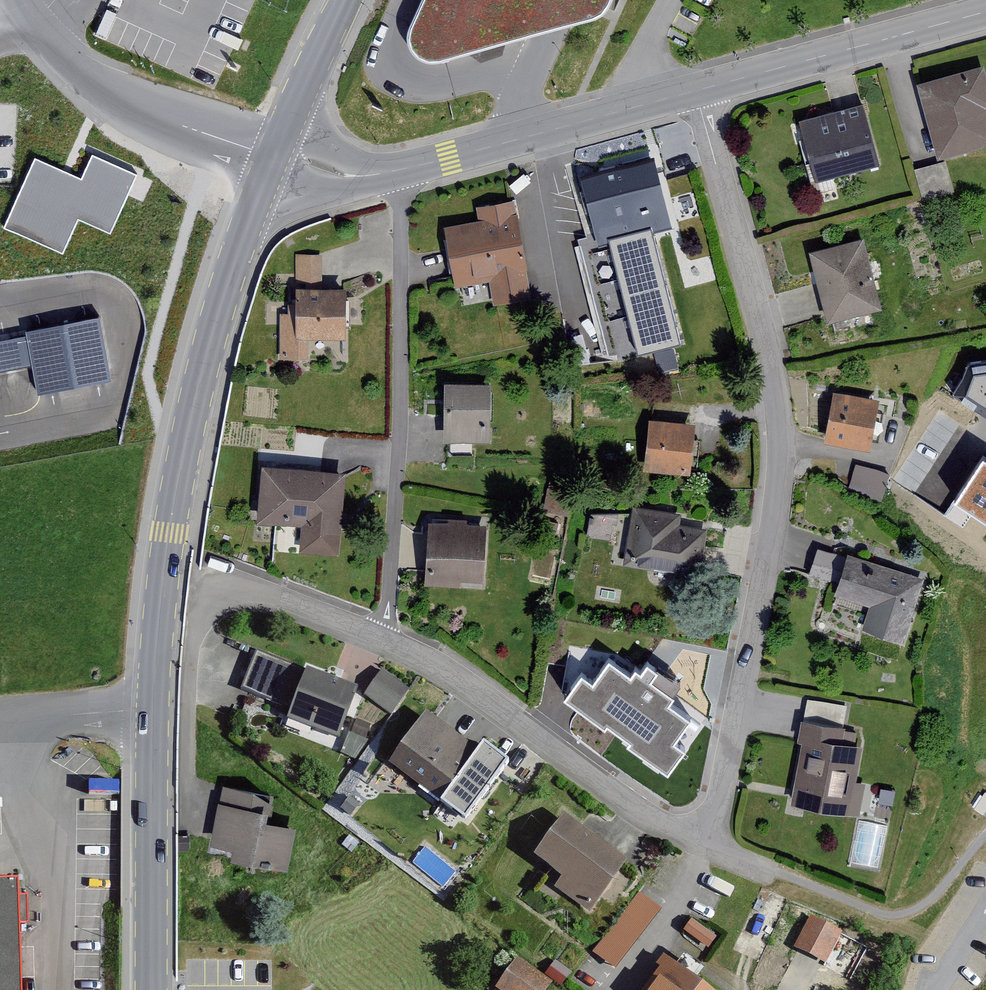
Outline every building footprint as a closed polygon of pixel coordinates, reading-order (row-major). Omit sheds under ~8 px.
[(408,31),(408,47),(414,58),(427,64),(442,62),(549,31),(573,24),(596,18),(603,12),(609,5),(611,0),(422,0),(408,31)] [(914,74),(937,152),(985,138),(985,70),(981,53),(914,74)] [(860,100),(807,113),(825,182),(877,169),(860,100)] [(81,180),(33,160),(3,228),(64,254),(78,221),(111,235),(137,174),(92,155),(81,180)] [(650,231),(669,226),(652,159),(578,178),(592,232),(575,237),(606,360),(677,342),(650,231)] [(444,227),(455,288),(490,282),(495,306),(532,299),(515,200),(475,207),(477,222),(444,227)] [(867,230),(813,243),(833,325),(887,311),(867,230)] [(348,272),(298,273),(299,345),(349,345),(348,272)] [(99,321),(26,335),(27,339),(32,367),(37,397),(111,383),(99,321)] [(0,344),(0,373),(32,367),(27,339),(0,344)] [(969,358),(953,386),(985,405),(985,356),(969,358)] [(501,371),(445,370),(445,434),(501,435),(501,371)] [(886,393),(834,386),(829,430),(880,437),(886,393)] [(699,416),(654,413),(650,470),(695,472),(699,416)] [(343,464),(264,461),(260,541),(339,545),(343,464)] [(857,461),(850,485),(884,495),(891,470),(857,461)] [(984,462),(956,505),(985,525),(985,463),(984,462)] [(491,512),(431,513),(432,576),(492,574),(491,512)] [(714,525),(636,513),(627,570),(706,582),(714,525)] [(917,568),(837,538),(815,596),(896,625),(917,568)] [(354,683),(253,655),(237,714),(338,742),(354,683)] [(694,718),(609,659),(594,681),(584,674),(564,703),(668,775),(685,750),(676,744),(694,718)] [(365,690),(393,710),(411,684),(383,665),(365,690)] [(480,748),(425,704),(385,754),(439,798),(480,748)] [(878,721),(806,711),(795,796),(866,806),(878,721)] [(296,802),(228,786),(215,840),(282,856),(296,802)] [(620,858),(564,812),(525,861),(581,906),(620,858)] [(593,947),(615,965),(663,906),(641,888),(593,947)] [(840,931),(813,917),(798,945),(825,959),(840,931)] [(624,989),(730,989),(667,938),(624,989)] [(520,956),(496,989),(498,989),(554,989),(558,984),(520,956)]
